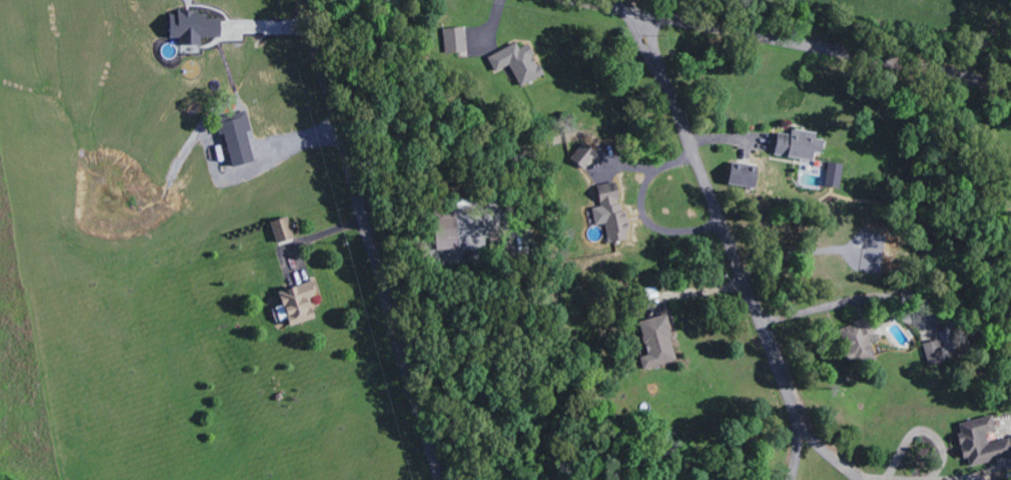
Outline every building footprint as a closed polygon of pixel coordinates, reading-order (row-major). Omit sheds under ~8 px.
[(466,27),(445,30),(448,54),(469,51),(466,27)] [(513,65),(522,86),(546,75),(532,44),(522,48),(519,43),(490,56),(497,72),(513,65)] [(257,162),(250,132),(254,131),(250,117),(219,124),(222,136),(228,135),(235,167),(257,162)] [(819,133),(793,129),(793,135),(779,133),(776,155),(816,161),(817,152),(825,153),(826,140),(818,139),(819,133)] [(573,160),(588,169),(599,151),(584,142),(573,160)] [(845,165),(830,162),(826,186),(842,188),(845,165)] [(759,188),(762,167),(733,164),(731,185),(759,188)] [(599,186),(603,207),(594,209),(597,226),(607,224),(610,243),(633,239),(628,210),(624,211),(619,183),(599,186)] [(273,223),(280,244),(297,238),(290,217),(273,223)] [(439,229),(439,250),(461,250),(460,229),(439,229)] [(279,323),(292,319),(294,326),(319,319),(313,296),(320,294),(316,282),(282,292),(286,306),(275,309),(279,323)] [(646,370),(680,361),(668,315),(642,322),(651,356),(643,358),(646,370)] [(872,318),(840,328),(852,364),(883,354),(872,318)] [(946,363),(942,341),(925,344),(929,366),(946,363)] [(1010,457),(1010,439),(991,444),(988,434),(997,431),(994,416),(961,424),(964,435),(961,436),(966,460),(970,459),(972,467),(1010,457)]
